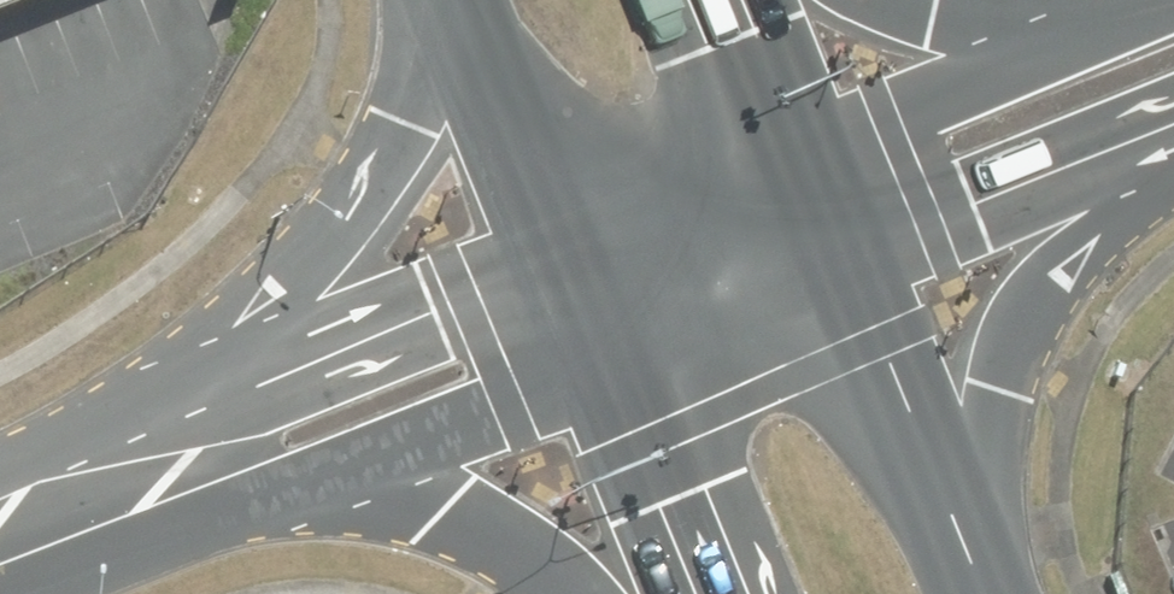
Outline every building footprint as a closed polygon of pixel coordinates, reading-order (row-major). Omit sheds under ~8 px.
[(47,0),(0,0),(0,19),(47,0)]
